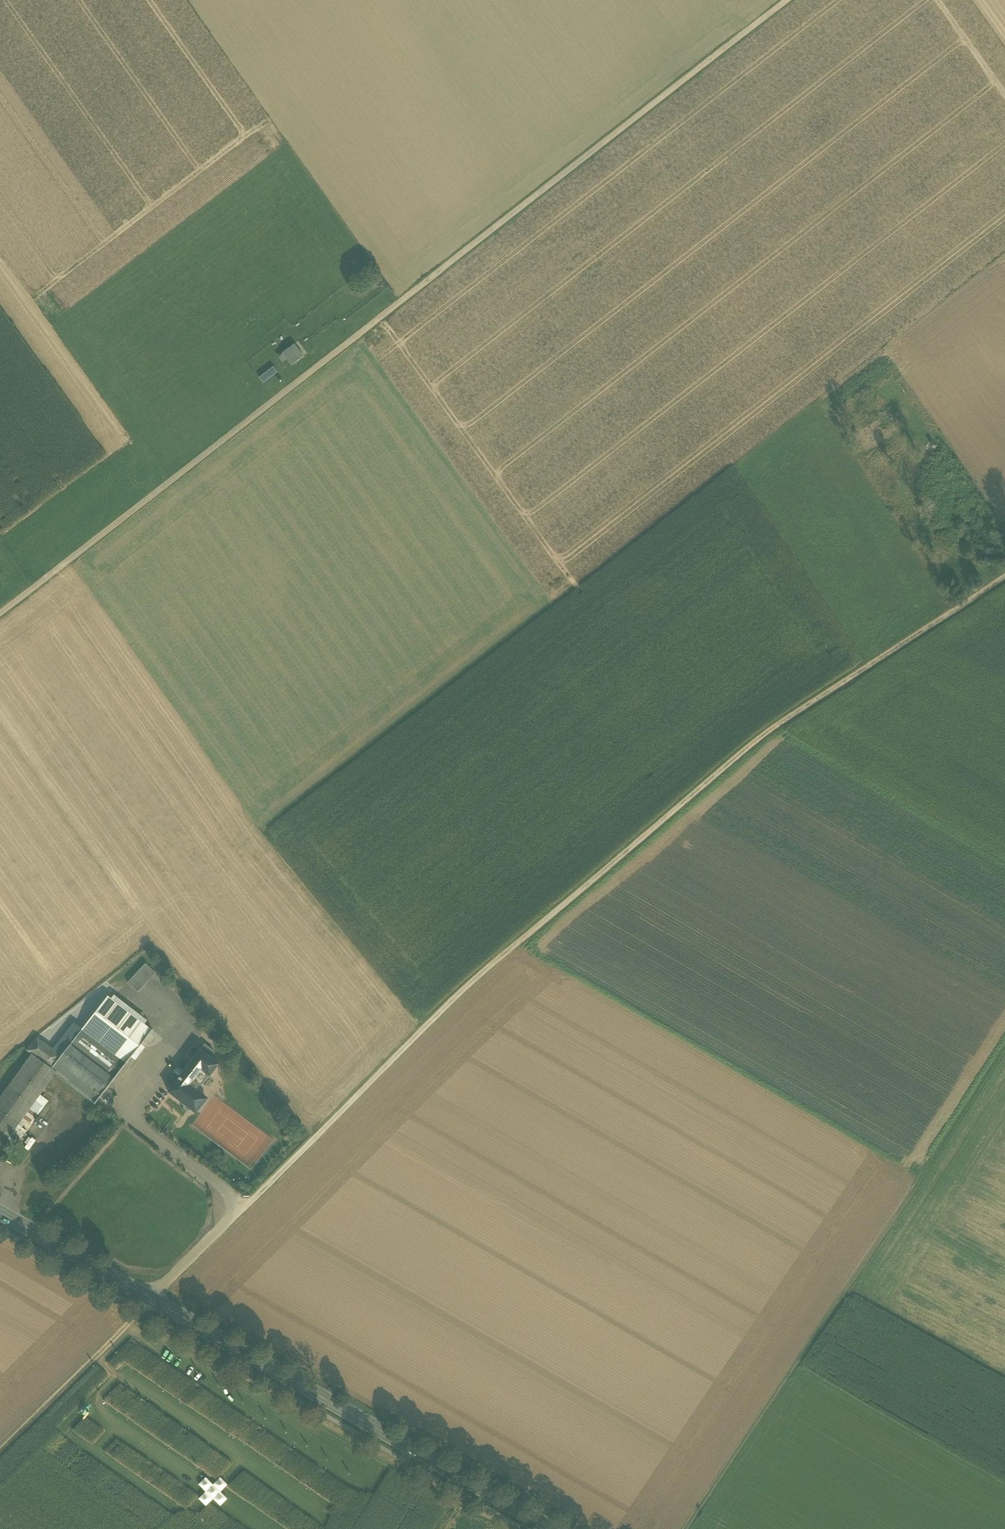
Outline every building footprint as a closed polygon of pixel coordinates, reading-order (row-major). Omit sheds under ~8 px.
[(280,352),(289,365),(302,356),(293,342),(280,352)] [(137,991),(155,972),(144,962),(126,981),(137,991)] [(94,1103),(150,1029),(107,997),(62,1056),(51,1070),(55,1073),(94,1103)] [(62,1056),(38,1039),(28,1053),(31,1055),(0,1096),(0,1146),(55,1073),(51,1070),(62,1056)] [(216,1062),(198,1049),(167,1090),(195,1112),(206,1097),(195,1089),(216,1062)] [(120,1117),(123,1113),(101,1098),(98,1102),(120,1117)] [(28,1134),(22,1144),(29,1149),(35,1138),(28,1134)]
